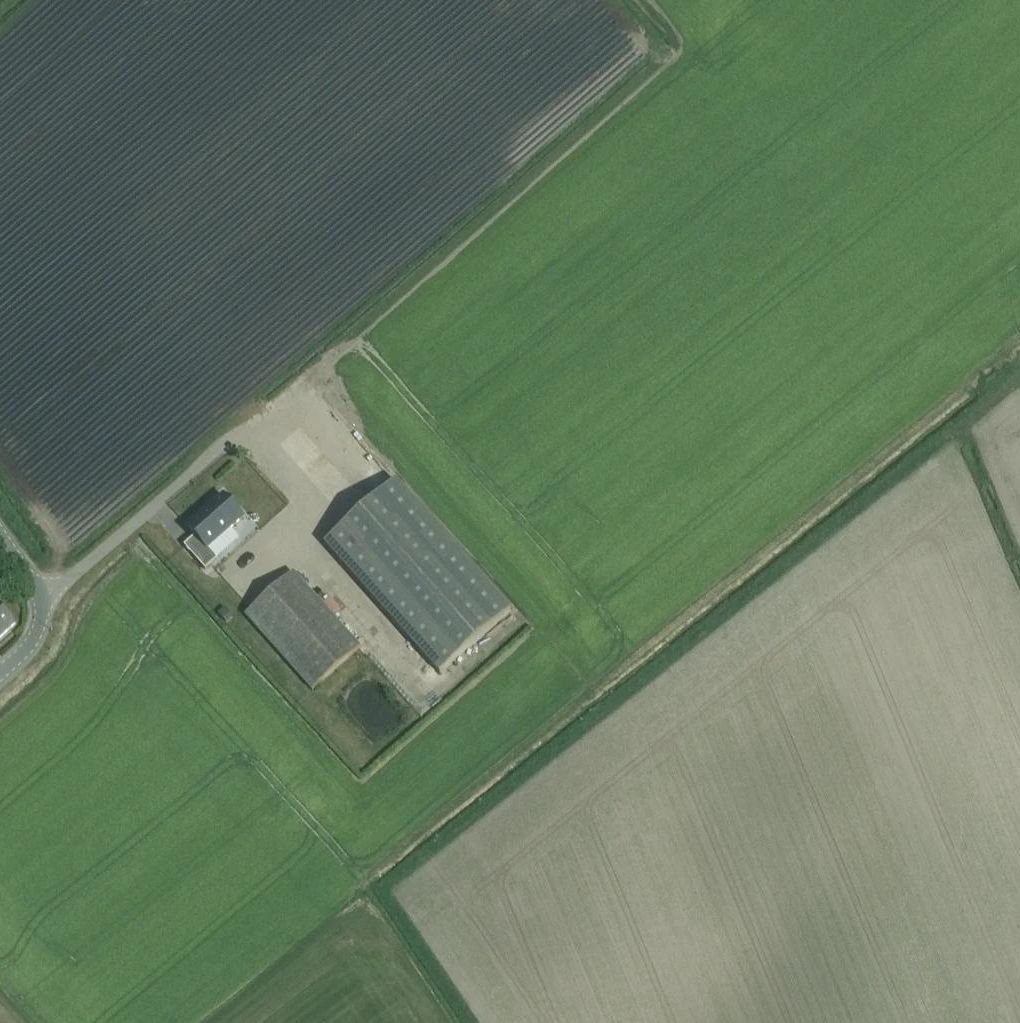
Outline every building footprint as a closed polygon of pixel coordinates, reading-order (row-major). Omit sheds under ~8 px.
[(396,480),(324,545),(439,673),(511,609),(396,480)] [(243,518),(222,495),(187,526),(186,526),(185,526),(194,536),(184,546),(205,570),(217,559),(208,548),(243,518)] [(311,689),(360,645),(293,571),(244,615),(311,689)] [(14,624),(0,607),(0,637),(14,624)]
